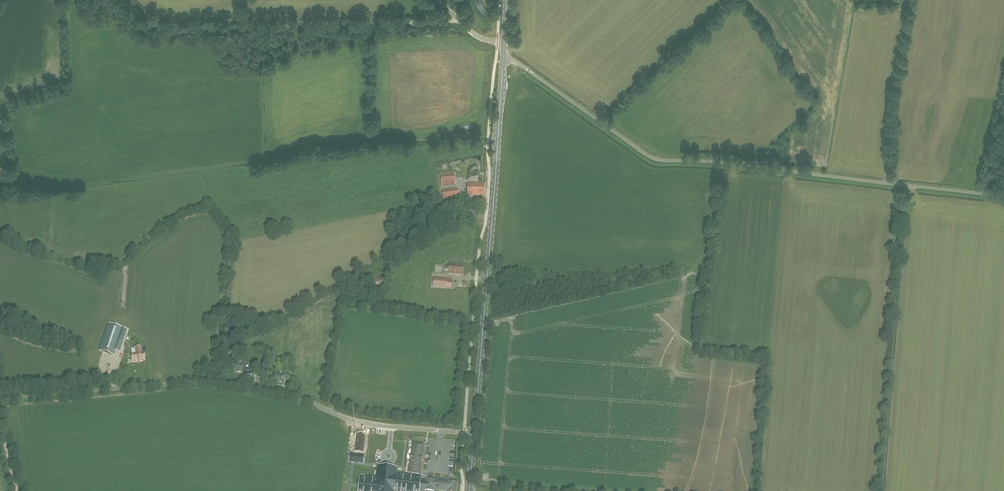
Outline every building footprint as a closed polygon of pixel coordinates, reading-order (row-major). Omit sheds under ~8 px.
[(442,186),(453,185),(456,185),(455,171),(441,173),(442,186)] [(484,195),(484,183),(467,183),(467,196),(484,195)] [(443,200),(453,199),(457,198),(457,196),(459,196),(459,190),(456,190),(456,188),(442,190),(443,200)] [(458,265),(453,265),(450,265),(449,273),(462,275),(463,266),(462,266),(461,265),(458,265)] [(434,279),(433,286),(446,288),(447,280),(434,279)] [(114,355),(115,350),(119,352),(123,342),(119,340),(123,328),(108,323),(99,350),(114,355)] [(131,353),(132,362),(144,361),(143,352),(142,352),(141,347),(135,348),(135,353),(131,353)] [(109,360),(116,361),(116,367),(119,368),(119,357),(109,356),(109,360)] [(244,369),(243,376),(253,377),(254,370),(250,369),(250,367),(250,366),(249,366),(248,365),(247,365),(246,365),(245,366),(245,367),(244,367),(244,364),(236,363),(234,369),(237,370),(237,372),(242,373),(242,371),(243,371),(244,369)] [(139,366),(130,367),(131,377),(139,377),(139,366)] [(274,374),(273,381),(283,383),(283,378),(290,379),(291,374),(283,372),(283,375),(274,374)] [(355,435),(353,451),(361,452),(362,445),(362,444),(362,442),(363,442),(362,442),(363,436),(355,435)] [(350,453),(349,461),(364,463),(364,459),(364,455),(361,455),(350,453)] [(359,490),(456,490),(457,484),(450,483),(450,479),(451,479),(451,473),(443,472),(442,478),(447,479),(447,482),(426,480),(427,479),(421,479),(421,478),(411,477),(403,476),(395,475),(396,467),(379,466),(377,480),(373,479),(365,478),(360,478),(359,490)]
